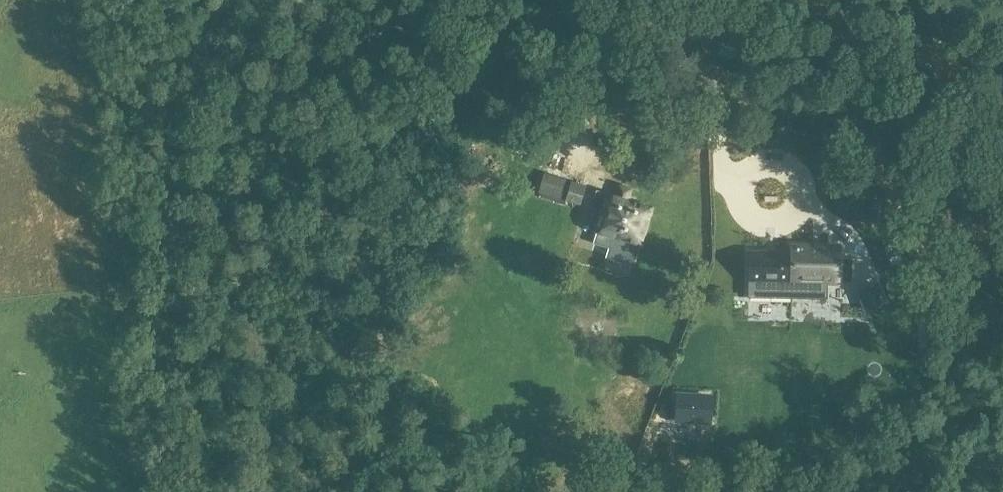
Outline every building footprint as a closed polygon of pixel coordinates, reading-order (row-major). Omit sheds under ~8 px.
[(586,187),(543,173),(538,192),(550,196),(550,197),(567,203),(567,201),(580,205),(586,187)] [(892,199),(895,188),(883,185),(880,196),(892,199)] [(620,188),(616,199),(597,193),(592,208),(599,211),(593,232),(597,233),(594,245),(609,249),(607,258),(633,267),(640,246),(651,209),(627,202),(630,191),(620,188)] [(749,257),(749,285),(750,285),(750,301),(828,301),(828,285),(840,285),(840,250),(792,250),(792,257),(749,257)] [(856,290),(864,312),(883,305),(875,283),(856,290)] [(681,388),(673,420),(696,426),(704,394),(681,388)]
